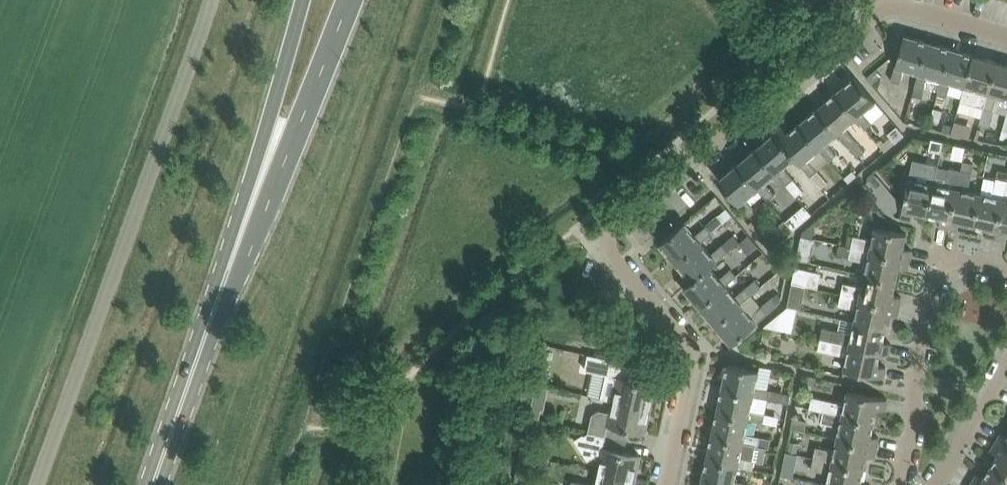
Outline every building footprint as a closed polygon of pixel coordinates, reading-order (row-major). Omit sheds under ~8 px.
[(892,80),(900,83),(915,87),(919,72),(928,41),(905,35),(892,80)] [(919,72),(915,87),(924,90),(928,75),(942,79),(943,79),(951,48),(928,41),(919,72)] [(951,82),(965,86),(966,86),(975,55),(951,48),(943,79),(942,79),(938,93),(947,96),(951,82)] [(965,86),(961,100),(970,102),(984,107),(989,92),(989,93),(998,62),(975,55),(966,86),(965,86)] [(984,107),(993,109),(998,95),(1006,98),(1006,64),(998,62),(989,93),(989,92),(984,107)] [(836,92),(857,117),(856,117),(866,129),(873,123),(864,111),(876,100),(855,76),(836,92)] [(915,87),(913,95),(922,98),(924,90),(915,87)] [(865,150),(845,126),(856,117),(857,117),(836,92),(818,108),(839,132),(838,133),(858,156),(865,150)] [(982,116),(980,123),(989,125),(993,109),(984,107),(982,116)] [(838,133),(839,132),(818,108),(803,120),(834,156),(836,154),(827,142),(838,133)] [(803,120),(789,132),(809,157),(819,148),(829,160),(834,156),(803,120)] [(952,133),(970,137),(973,125),(955,120),(952,133)] [(801,190),(802,188),(783,166),(795,156),(821,187),(827,182),(807,158),(809,157),(789,132),(783,125),(761,143),(801,190)] [(897,125),(888,133),(896,142),(905,134),(897,125)] [(941,152),(943,140),(931,138),(929,150),(941,152)] [(761,143),(740,161),(771,197),(775,194),(765,182),(777,172),(796,194),(801,190),(761,143)] [(746,197),(758,188),(768,200),(771,197),(740,161),(719,179),(750,215),(757,210),(746,197)] [(939,166),(939,164),(927,161),(922,180),(910,177),(901,217),(911,219),(913,211),(927,214),(933,182),(935,182),(938,166),(939,166)] [(974,163),(963,161),(962,169),(961,169),(949,227),(958,229),(960,221),(974,224),(981,193),(968,190),(972,171),(974,163)] [(949,168),(939,166),(938,166),(935,182),(933,182),(927,214),(941,217),(939,225),(949,227),(961,169),(950,166),(949,168)] [(847,182),(856,174),(852,170),(844,178),(847,182)] [(1000,170),(999,177),(996,176),(992,195),(981,193),(974,224),(988,227),(986,235),(995,237),(1006,182),(1006,171),(1000,170)] [(995,237),(1005,240),(1006,232),(1006,182),(995,237)] [(804,204),(785,220),(793,229),(812,213),(804,204)] [(660,243),(673,258),(728,211),(726,209),(695,235),(685,222),(660,243)] [(733,216),(728,211),(673,258),(686,273),(711,252),(702,242),(733,216)] [(771,248),(793,229),(785,220),(773,230),(767,223),(757,232),(771,248)] [(812,223),(803,231),(802,235),(813,237),(815,227),(812,223)] [(854,233),(851,245),(910,259),(912,249),(904,247),(907,233),(875,226),(873,238),(854,233)] [(739,242),(748,254),(758,246),(749,234),(739,242)] [(686,273),(679,279),(697,300),(733,270),(731,268),(720,278),(711,266),(730,250),(724,243),(712,253),(711,252),(686,273)] [(841,244),(839,255),(849,257),(848,257),(867,261),(864,273),(897,281),(900,267),(908,268),(910,259),(851,245),(851,246),(841,244)] [(792,282),(806,285),(806,286),(818,288),(822,273),(795,266),(792,282)] [(759,284),(755,280),(736,296),(726,285),(738,275),(733,270),(697,300),(715,321),(759,284)] [(894,294),(897,281),(864,273),(862,285),(844,281),(841,293),(900,305),(902,296),(894,294)] [(806,286),(806,285),(792,282),(786,307),(801,309),(806,286)] [(759,284),(715,321),(733,343),(778,304),(773,299),(772,297),(751,315),(741,303),(761,287),(759,284)] [(838,304),(857,308),(854,320),(887,327),(890,314),(898,315),(900,305),(841,293),(838,304)] [(778,294),(773,299),(778,304),(781,301),(781,298),(778,294)] [(852,332),(822,326),(820,337),(831,340),(881,351),(881,352),(889,354),(892,343),(884,341),(887,327),(854,320),(852,332)] [(820,337),(817,349),(847,355),(844,368),(884,377),(887,367),(878,365),(881,352),(881,351),(831,340),(820,337)] [(583,369),(587,353),(565,348),(562,365),(583,369)] [(611,362),(606,384),(616,386),(613,400),(651,408),(657,384),(634,379),(636,368),(611,362)] [(759,370),(728,363),(723,388),(754,395),(788,403),(790,393),(756,386),(759,370)] [(749,418),(749,419),(775,424),(777,415),(751,409),(754,395),(723,388),(717,411),(749,418)] [(810,407),(824,410),(874,421),(877,407),(885,409),(888,399),(848,390),(846,403),(813,396),(810,407)] [(600,409),(593,414),(589,431),(596,433),(621,438),(623,427),(646,432),(651,408),(613,400),(610,411),(600,409)] [(534,409),(532,417),(541,419),(542,411),(534,409)] [(871,435),(874,421),(824,410),(822,422),(840,426),(838,438),(877,446),(879,437),(871,435)] [(717,411),(712,435),(744,442),(755,445),(758,445),(759,445),(769,447),(771,439),(746,433),(749,419),(749,418),(717,411)] [(797,417),(795,429),(806,431),(808,419),(797,417)] [(621,438),(596,433),(589,431),(584,434),(584,433),(575,439),(588,460),(595,455),(598,458),(601,456),(598,470),(636,479),(641,455),(618,450),(621,438)] [(1001,433),(996,441),(1006,448),(1006,436),(1001,433)] [(755,460),(752,459),(755,445),(744,442),(712,435),(707,458),(739,465),(738,466),(753,469),(755,460)] [(817,446),(814,457),(864,468),(867,454),(875,456),(877,446),(838,438),(835,450),(817,446)] [(800,443),(794,441),(791,452),(797,453),(800,443)] [(991,466),(1006,476),(1006,448),(996,441),(991,449),(999,454),(991,466)] [(786,452),(783,463),(795,466),(797,455),(786,452)] [(830,473),(828,484),(829,484),(869,484),(861,482),(864,468),(814,457),(812,469),(830,473)] [(738,466),(739,465),(707,458),(702,482),(714,484),(758,484),(735,480),(738,466)] [(991,466),(984,478),(977,474),(972,482),(977,484),(1006,484),(1006,476),(991,466)] [(636,479),(598,470),(594,484),(635,484),(636,479)]
